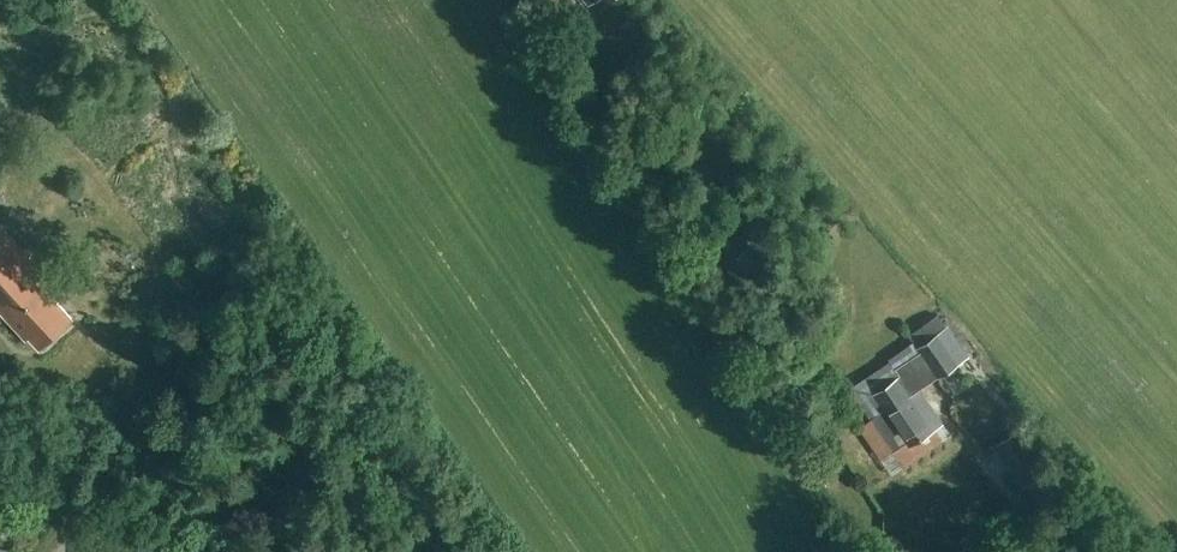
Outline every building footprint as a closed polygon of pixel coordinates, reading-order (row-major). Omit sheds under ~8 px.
[(0,225),(0,309),(8,319),(10,317),(26,335),(29,333),(39,344),(69,318),(43,289),(51,282),(0,225)] [(739,256),(775,290),(789,275),(753,241),(739,256)] [(950,325),(945,328),(936,316),(910,334),(919,346),(923,351),(897,368),(902,375),(874,393),(885,410),(874,418),(895,450),(906,443),(908,446),(944,422),(920,387),(969,354),(950,325)] [(996,443),(1026,485),(1051,467),(1021,425),(996,443)]
